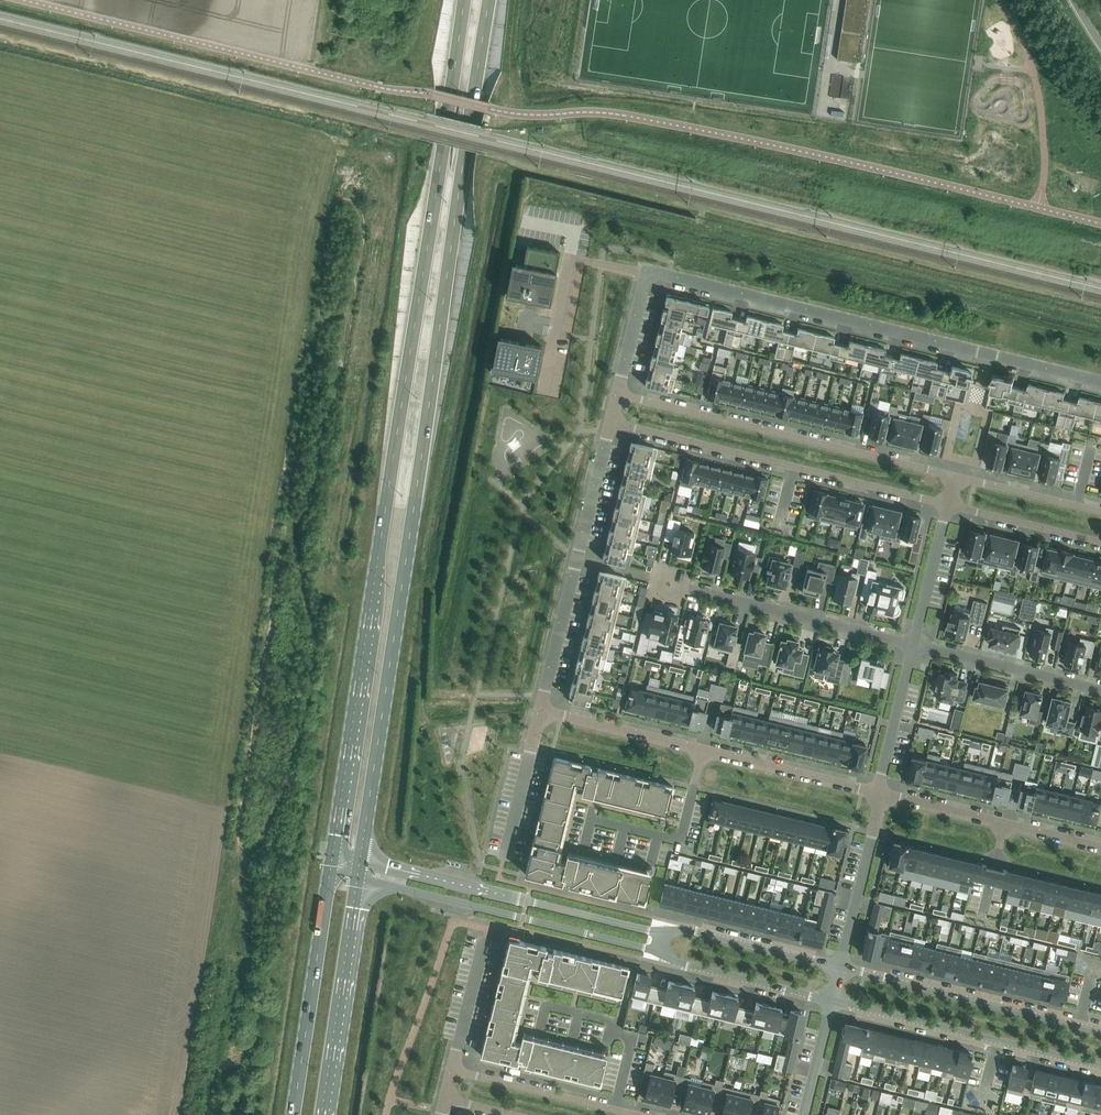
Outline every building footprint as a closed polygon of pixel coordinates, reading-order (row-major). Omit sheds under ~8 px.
[(867,0),(845,0),(836,59),(856,62),(857,62),(863,26),(867,0)] [(515,263),(509,297),(526,300),(525,305),(532,306),(533,301),(550,305),(560,252),(526,246),(523,265),(515,263)] [(665,304),(669,305),(686,309),(688,301),(684,300),(684,298),(667,294),(665,304)] [(691,302),(688,301),(686,309),(707,314),(709,304),(692,300),(691,302)] [(663,309),(662,315),(684,320),(686,309),(669,305),(667,310),(663,309)] [(723,344),(731,346),(738,320),(731,318),(730,318),(732,312),(723,310),(723,308),(713,305),(709,324),(727,328),(723,344)] [(661,321),(660,327),(681,332),(681,331),(684,320),(662,315),(660,321),(661,321)] [(698,316),(697,323),(704,325),(706,318),(698,316)] [(744,321),(738,320),(731,346),(739,348),(743,332),(761,336),(765,318),(756,316),(756,318),(747,316),(745,321),(744,321)] [(533,322),(533,332),(550,333),(551,319),(541,318),(541,322),(533,322)] [(774,357),(783,359),(789,332),(782,331),(783,330),(782,330),(783,324),(774,322),(774,320),(765,318),(761,336),(778,341),(774,357)] [(658,332),(656,338),(678,343),(678,344),(683,345),(686,333),(681,331),(681,332),(660,327),(658,333),(658,332)] [(796,334),(789,332),(783,359),(789,360),(791,361),(795,345),(812,349),(817,330),(808,328),(807,330),(798,328),(796,334)] [(817,330),(812,349),(830,353),(828,358),(836,360),(840,345),(834,343),(833,343),(834,337),(825,335),(826,333),(817,330)] [(501,338),(494,371),(500,372),(535,379),(542,346),(532,344),(525,343),(526,338),(519,337),(518,341),(506,339),(501,338)] [(656,344),(654,350),(675,355),(678,344),(678,343),(656,338),(655,344),(656,344)] [(847,347),(840,345),(836,360),(845,362),(846,357),(863,362),(868,343),(859,341),(858,343),(849,341),(848,346),(847,346),(847,347)] [(868,343),(863,362),(868,363),(867,367),(868,370),(879,373),(877,382),(885,384),(888,373),(892,358),(885,356),(884,355),(886,350),(877,347),(877,345),(868,343)] [(729,357),(731,350),(719,348),(718,348),(717,354),(729,357)] [(652,356),(651,361),(672,367),(675,355),(654,350),(653,356),(652,356)] [(892,358),(888,373),(896,375),(897,370),(915,374),(919,356),(910,353),(910,356),(900,353),(899,359),(898,359),(892,358)] [(928,358),(919,356),(915,374),(932,378),(928,395),(936,397),(943,370),(936,369),(936,368),(937,362),(928,360),(928,358)] [(650,367),(648,373),(669,378),(670,378),(672,367),(651,361),(649,367),(650,367)] [(699,369),(708,371),(709,364),(703,362),(701,362),(699,369)] [(943,370),(936,397),(944,399),(948,382),(967,387),(969,382),(970,378),(972,378),(972,377),(971,376),(973,369),(961,366),(961,368),(952,366),(950,372),(950,371),(949,372),(943,370)] [(712,371),(706,398),(718,401),(723,379),(724,379),(725,374),(712,371)] [(697,372),(695,380),(705,382),(707,375),(697,372)] [(672,392),(675,379),(670,378),(669,378),(648,373),(647,379),(646,379),(645,385),(672,392)] [(1007,402),(1015,404),(1016,404),(1019,389),(1013,387),(1012,387),(1014,381),(1004,379),(1005,377),(993,374),(991,381),(990,383),(992,383),(991,387),(990,393),(1009,397),(1007,402)] [(723,379),(718,401),(719,399),(730,402),(734,382),(724,379),(723,379)] [(730,402),(741,405),(746,385),(734,382),(730,402)] [(741,405),(753,407),(758,388),(746,385),(741,405)] [(1026,391),(1019,389),(1016,404),(1015,404),(1014,410),(1022,412),(1025,401),(1043,405),(1047,387),(1038,385),(1038,387),(1028,385),(1027,390),(1026,390),(1026,391)] [(1047,387),(1043,405),(1060,410),(1056,426),(1064,428),(1071,402),(1064,400),(1063,399),(1065,394),(1056,391),(1056,389),(1047,387)] [(758,388),(753,407),(764,410),(769,391),(758,388)] [(775,415),(776,415),(781,393),(769,391),(764,410),(776,413),(775,415)] [(776,415),(787,418),(792,396),(781,393),(776,415)] [(788,416),(799,419),(804,399),(792,396),(787,418),(788,418),(788,416)] [(1076,414),(1094,418),(1098,400),(1089,397),(1089,399),(1080,397),(1078,403),(1077,403),(1071,402),(1064,428),(1072,430),(1076,414)] [(799,419),(811,422),(816,402),(804,399),(799,419)] [(878,402),(870,401),(867,415),(874,417),(869,436),(871,436),(870,438),(880,440),(881,439),(883,439),(887,420),(888,416),(889,410),(877,407),(878,402)] [(811,422),(822,424),(827,405),(816,402),(811,422)] [(827,405),(822,424),(834,427),(839,408),(827,405)] [(888,416),(887,420),(894,422),(889,442),(899,445),(899,443),(902,444),(908,422),(895,419),(898,407),(890,405),(889,410),(888,416)] [(845,432),(850,410),(839,408),(834,427),(845,430),(845,432)] [(862,413),(850,410),(845,432),(857,434),(857,435),(862,413)] [(920,425),(908,422),(902,444),(905,445),(905,446),(915,449),(920,428),(926,430),(928,426),(930,419),(931,415),(930,415),(923,413),(920,425)] [(940,433),(947,435),(951,420),(943,418),(942,422),(941,429),(928,426),(926,430),(922,449),(924,449),(923,451),(933,453),(934,451),(936,452),(940,433)] [(997,432),(989,430),(986,445),(992,446),(988,465),(990,465),(989,467),(999,469),(1000,468),(1002,468),(1006,449),(1009,435),(1007,443),(995,439),(997,432)] [(1018,472),(1021,473),(1028,445),(1015,442),(1017,437),(1013,436),(1009,435),(1006,449),(1009,450),(1012,451),(1008,471),(1018,474),(1018,472)] [(630,449),(628,455),(654,461),(658,449),(631,442),(629,449),(630,449)] [(1042,458),(1045,459),(1046,459),(1049,444),(1046,444),(1042,443),(1040,448),(1028,445),(1021,473),(1024,474),(1024,475),(1034,478),(1039,458),(1042,458)] [(1050,445),(1049,444),(1046,459),(1045,459),(1041,478),(1043,478),(1042,480),(1052,482),(1053,481),(1054,481),(1056,476),(1059,462),(1066,464),(1070,449),(1062,448),(1061,452),(1049,449),(1050,445)] [(626,461),(625,466),(652,473),(654,461),(628,455),(627,461),(626,461)] [(697,461),(686,458),(679,485),(691,488),(693,483),(692,482),(697,461)] [(704,485),(709,466),(698,463),(698,461),(697,461),(692,482),(693,483),(704,485)] [(624,472),(623,478),(644,483),(649,484),(652,473),(625,466),(623,472),(624,472)] [(720,469),(709,466),(704,485),(715,488),(720,469)] [(715,488),(727,491),(732,472),(720,469),(715,488)] [(744,474),(732,472),(727,491),(739,494),(744,474)] [(739,494),(750,497),(756,476),(755,475),(755,477),(744,474),(739,494)] [(767,478),(756,476),(750,497),(762,500),(767,478)] [(621,484),(619,489),(641,495),(644,483),(623,478),(621,484)] [(619,495),(617,501),(643,507),(646,496),(641,495),(619,489),(618,495),(619,495)] [(807,517),(820,520),(826,495),(827,493),(814,490),(807,517)] [(826,495),(820,520),(832,523),(839,496),(831,494),(829,495),(826,495)] [(832,523),(844,526),(850,500),(847,500),(846,498),(839,496),(832,523)] [(854,501),(850,500),(844,526),(857,529),(863,504),(862,503),(862,501),(855,500),(854,501)] [(640,519),(643,507),(617,501),(616,507),(615,507),(614,512),(640,519)] [(879,538),(886,509),(883,508),(883,507),(874,504),(869,525),(862,523),(858,538),(866,539),(867,534),(868,529),(880,532),(879,538)] [(891,546),(898,547),(901,533),(895,531),(900,511),(890,508),(890,510),(886,509),(879,538),(892,541),(891,546)] [(613,518),(611,524),(638,530),(640,519),(614,512),(612,518),(613,518)] [(906,514),(901,533),(898,547),(898,548),(901,537),(913,540),(911,550),(918,552),(922,538),(915,536),(920,517),(918,517),(918,515),(908,513),(908,514),(906,514)] [(669,518),(665,533),(673,536),(672,543),(674,544),(672,552),(680,554),(679,556),(689,559),(692,547),(690,547),(694,533),(678,529),(680,521),(669,518)] [(745,519),(743,524),(758,528),(760,523),(745,519)] [(635,542),(638,530),(611,524),(610,530),(609,530),(608,535),(609,536),(635,542)] [(984,531),(974,529),(974,531),(972,530),(967,549),(961,547),(957,562),(964,564),(966,559),(978,562),(977,567),(981,552),(986,534),(984,533),(984,531)] [(986,564),(998,567),(1005,538),(1002,538),(1002,536),(992,533),(987,554),(981,552),(977,567),(985,569),(986,564)] [(607,541),(606,547),(632,554),(635,542),(609,536),(608,535),(607,541)] [(1008,539),(1005,538),(998,567),(1011,570),(1010,575),(1017,577),(1020,562),(1014,560),(1019,540),(1009,537),(1008,539)] [(1030,580),(1037,582),(1041,567),(1034,565),(1039,547),(1037,546),(1037,544),(1027,542),(1027,544),(1025,543),(1020,562),(1017,577),(1019,569),(1032,572),(1030,580)] [(706,552),(704,551),(701,562),(703,562),(702,567),(710,569),(710,572),(717,573),(722,557),(728,559),(731,544),(724,543),(723,548),(708,544),(706,552)] [(839,548),(838,552),(847,554),(849,548),(839,545),(839,548)] [(647,557),(649,558),(654,559),(657,547),(650,546),(647,557)] [(632,554),(606,547),(604,553),(602,560),(624,565),(627,553),(632,554)] [(1042,575),(1055,578),(1061,552),(1058,551),(1057,549),(1051,548),(1049,549),(1042,575)] [(730,574),(748,579),(751,570),(752,570),(753,564),(760,566),(762,559),(754,557),(755,553),(737,549),(730,574)] [(802,568),(806,552),(797,549),(793,565),(802,568)] [(1061,550),(1061,552),(1055,578),(1067,581),(1074,553),(1061,550)] [(1067,581),(1079,584),(1086,556),(1078,554),(1077,556),(1074,555),(1074,553),(1067,581)] [(790,564),(782,562),(783,560),(770,556),(767,568),(766,571),(770,572),(767,583),(776,585),(775,588),(784,590),(787,577),(788,577),(790,571),(789,571),(790,564)] [(1079,584),(1092,587),(1098,561),(1094,560),(1094,558),(1086,556),(1079,584)] [(857,572),(866,574),(867,569),(868,569),(870,560),(861,558),(857,572)] [(827,563),(818,561),(817,568),(815,575),(806,572),(806,575),(805,575),(802,590),(802,592),(810,594),(818,596),(819,590),(822,591),(824,581),(832,583),(836,565),(827,563)] [(1092,587),(1100,589),(1100,562),(1098,561),(1092,587)] [(887,613),(893,614),(894,614),(895,614),(896,614),(897,613),(898,612),(899,611),(899,610),(899,609),(899,608),(899,607),(898,606),(897,605),(896,604),(895,604),(897,596),(902,597),(904,588),(875,580),(877,572),(868,569),(867,569),(866,574),(860,599),(869,601),(867,608),(872,609),(872,612),(887,615),(887,613)] [(598,578),(597,584),(623,590),(626,578),(599,571),(598,578)] [(839,575),(833,600),(838,601),(837,603),(845,605),(846,603),(850,604),(852,595),(854,595),(859,575),(853,574),(852,578),(839,575)] [(593,595),(620,602),(623,590),(597,584),(595,590),(593,595)] [(591,607),(617,613),(620,602),(593,595),(592,601),(593,601),(591,607)] [(1024,598),(1019,617),(1033,620),(1038,601),(1024,598)] [(946,634),(957,637),(956,639),(965,641),(969,622),(982,625),(987,603),(974,600),(970,617),(953,613),(952,620),(950,620),(946,634)] [(1086,609),(1087,604),(1075,601),(1074,606),(1086,609)] [(588,618),(615,625),(617,613),(591,607),(590,613),(589,613),(588,618)] [(652,613),(646,611),(636,653),(645,655),(650,636),(670,641),(673,633),(674,633),(676,624),(675,624),(677,615),(675,615),(675,613),(667,611),(667,613),(665,613),(653,610),(652,613)] [(705,627),(704,627),(706,619),(704,619),(704,616),(696,614),(696,617),(690,615),(686,631),(680,630),(680,629),(679,629),(672,656),(680,658),(683,648),(689,649),(691,643),(703,646),(707,630),(705,629),(705,627)] [(631,629),(637,630),(640,619),(634,617),(631,629)] [(586,630),(612,637),(615,625),(588,618),(586,624),(587,624),(586,630)] [(722,621),(722,623),(720,623),(715,645),(714,649),(729,652),(728,656),(737,658),(735,667),(741,644),(734,642),(736,634),(735,634),(736,627),(730,625),(730,622),(722,621)] [(992,626),(989,638),(992,638),(990,645),(1006,649),(1005,651),(1015,653),(1017,646),(1019,646),(1021,640),(1018,640),(1020,635),(1021,629),(1004,625),(1003,628),(992,626)] [(1064,632),(1056,630),(1047,628),(1046,632),(1036,630),(1030,655),(1038,657),(1038,658),(1045,660),(1048,648),(1052,649),(1052,647),(1059,649),(1064,632)] [(583,636),(582,642),(609,648),(612,637),(586,630),(584,636),(583,636)] [(747,643),(744,657),(758,660),(757,664),(767,666),(772,648),(762,645),(765,634),(755,631),(754,633),(750,632),(749,637),(747,636),(745,643),(747,643)] [(1065,666),(1075,669),(1076,666),(1081,667),(1082,661),(1083,661),(1085,655),(1092,657),(1096,641),(1081,638),(1080,643),(1069,641),(1067,651),(1069,651),(1065,666)] [(798,642),(787,639),(787,642),(781,641),(781,644),(779,643),(778,647),(780,647),(778,653),(776,653),(773,661),(776,662),(776,663),(794,668),(792,674),(803,677),(809,655),(801,653),(802,649),(797,648),(798,642)] [(581,647),(580,653),(606,660),(609,648),(582,642),(581,647)] [(838,653),(832,652),(833,650),(831,650),(831,649),(831,648),(830,647),(829,646),(828,645),(827,645),(826,645),(825,646),(824,647),(823,648),(819,647),(819,650),(818,650),(818,652),(814,669),(828,673),(826,680),(839,684),(845,660),(837,658),(838,656),(838,654),(838,653)] [(578,659),(576,665),(598,670),(603,671),(606,660),(580,653),(578,659)] [(877,659),(876,662),(861,658),(857,676),(872,679),(871,685),(879,687),(879,686),(885,687),(889,673),(883,671),(885,661),(877,659)] [(576,670),(574,676),(595,681),(598,670),(576,665),(575,670),(576,670)] [(930,684),(930,685),(930,686),(930,687),(931,687),(931,688),(932,689),(933,690),(934,690),(941,692),(940,700),(953,703),(954,699),(962,701),(967,683),(958,681),(959,679),(956,679),(957,674),(948,672),(947,675),(939,674),(938,680),(937,680),(935,680),(934,680),(933,680),(932,681),(932,682),(931,682),(931,683),(930,684)] [(572,682),(571,688),(592,693),(595,681),(574,676),(573,682),(572,682)] [(981,682),(980,688),(977,687),(975,695),(974,698),(1004,706),(1005,700),(1007,701),(1009,695),(1007,694),(1009,687),(998,684),(998,687),(981,682)] [(715,699),(718,685),(711,684),(708,698),(715,699)] [(647,685),(645,691),(640,712),(639,715),(644,716),(644,715),(645,713),(652,715),(659,688),(647,685)] [(718,685),(715,699),(722,701),(726,687),(718,685)] [(626,709),(640,712),(645,691),(638,690),(638,688),(631,686),(629,693),(626,703),(628,703),(626,709)] [(589,706),(592,693),(571,688),(569,694),(570,694),(568,701),(589,706)] [(660,720),(664,721),(671,691),(659,688),(652,715),(661,717),(660,719),(660,720)] [(671,691),(664,721),(669,722),(669,721),(669,719),(677,721),(684,694),(671,691)] [(1022,714),(1031,716),(1030,723),(1041,725),(1044,713),(1038,711),(1041,700),(1042,700),(1043,698),(1041,698),(1042,695),(1040,694),(1041,692),(1033,691),(1033,693),(1027,691),(1026,695),(1022,714)] [(684,726),(689,727),(696,697),(684,694),(677,721),(685,723),(684,725),(684,726)] [(696,697),(689,727),(693,728),(693,727),(693,725),(695,725),(702,727),(709,700),(696,697)] [(1048,723),(1060,726),(1058,733),(1073,736),(1076,723),(1068,721),(1069,718),(1068,717),(1071,702),(1054,698),(1048,723)] [(726,736),(733,706),(720,703),(714,730),(721,731),(720,732),(722,732),(722,734),(721,734),(721,735),(726,736)] [(731,734),(739,736),(745,709),(733,706),(726,736),(730,737),(730,736),(731,734)] [(1081,724),(1083,724),(1082,731),(1098,735),(1099,732),(1100,732),(1100,730),(1100,710),(1088,706),(1086,715),(1084,714),(1081,724)] [(952,725),(962,728),(965,710),(956,708),(952,725)] [(745,709),(739,736),(747,738),(746,740),(746,741),(750,742),(756,718),(758,712),(757,712),(756,712),(745,709)] [(873,724),(875,716),(861,712),(859,720),(873,724)] [(768,721),(763,742),(771,744),(770,746),(770,747),(774,748),(782,718),(770,715),(768,721)] [(756,718),(750,742),(755,743),(755,742),(754,742),(755,740),(763,742),(768,721),(756,718)] [(779,746),(787,748),(794,721),(782,718),(774,748),(779,749),(779,748),(779,746)] [(794,721),(787,748),(795,750),(795,752),(794,752),(794,753),(799,754),(806,724),(794,721)] [(804,752),(812,754),(817,733),(819,727),(806,724),(799,754),(803,755),(803,754),(804,752)] [(932,738),(934,730),(920,727),(918,734),(918,735),(932,738)] [(828,758),(836,760),(843,733),(830,730),(828,736),(829,736),(823,760),(828,761),(828,760),(828,758)] [(817,733),(812,754),(820,756),(819,758),(819,759),(823,760),(829,736),(828,736),(817,733)] [(843,765),(848,766),(854,742),(855,736),(843,733),(836,760),(844,762),(843,764),(843,765)] [(1004,743),(996,741),(995,745),(994,749),(1006,752),(1008,744),(1004,743)] [(854,742),(848,766),(849,766),(849,768),(856,769),(856,768),(862,769),(863,764),(864,765),(867,755),(864,755),(866,745),(854,742)] [(1099,766),(1100,759),(1100,744),(1097,743),(1092,765),(1099,766)] [(941,757),(928,754),(927,760),(921,784),(926,785),(926,784),(926,782),(935,784),(940,763),(941,757)] [(567,855),(566,860),(559,858),(577,787),(584,788),(582,794),(583,794),(582,797),(665,818),(665,814),(666,814),(673,786),(554,757),(525,874),(644,903),(651,875),(651,871),(569,851),(568,855),(567,855)] [(919,785),(919,783),(921,784),(927,760),(915,757),(912,767),(909,766),(907,775),(908,775),(907,781),(913,782),(912,783),(919,785)] [(941,789),(946,790),(951,766),(940,763),(935,784),(942,786),(942,788),(941,788),(941,789)] [(951,788),(959,790),(965,763),(963,769),(951,766),(946,790),(950,791),(950,790),(951,788)] [(966,795),(970,796),(977,766),(965,763),(959,790),(967,792),(966,794),(966,795)] [(1013,777),(1020,778),(1023,765),(1016,763),(1013,775),(1002,772),(994,802),(999,803),(999,802),(999,800),(1001,800),(1008,802),(1013,781),(1012,781),(1013,777)] [(1032,811),(1037,787),(1038,783),(1027,780),(1030,766),(1023,765),(1020,778),(1026,780),(1025,784),(1020,804),(1026,806),(1028,807),(1027,809),(1027,810),(1032,811)] [(975,794),(983,796),(990,769),(977,766),(970,796),(975,797),(975,796),(974,796),(975,794)] [(1091,777),(1093,769),(1081,766),(1079,774),(1091,777)] [(990,801),(994,802),(1002,772),(990,769),(983,796),(991,798),(990,800),(990,801)] [(1094,769),(1092,777),(1100,779),(1100,771),(1094,769)] [(1049,790),(1037,787),(1032,811),(1036,812),(1036,811),(1036,809),(1044,811),(1049,790)] [(1062,793),(1049,790),(1044,811),(1052,813),(1052,815),(1051,816),(1056,817),(1062,793)] [(1074,796),(1062,793),(1056,817),(1060,818),(1060,817),(1061,815),(1069,817),(1074,796)] [(1074,796),(1069,817),(1077,819),(1076,821),(1076,822),(1081,823),(1081,820),(1086,799),(1074,796)] [(716,821),(723,823),(729,802),(714,799),(713,804),(712,804),(709,814),(710,814),(708,821),(716,823),(716,821)] [(1086,799),(1081,820),(1095,823),(1096,818),(1098,819),(1100,809),(1099,809),(1100,802),(1100,801),(1094,800),(1093,801),(1086,799)] [(740,805),(729,802),(723,823),(735,826),(740,805)] [(735,826),(747,829),(752,808),(740,805),(735,826)] [(763,811),(752,808),(747,829),(758,832),(763,811)] [(758,832),(770,835),(775,814),(763,811),(758,832)] [(786,817),(775,814),(770,835),(781,837),(786,817)] [(781,837),(793,840),(798,819),(786,817),(781,837)] [(793,840),(804,843),(809,822),(798,819),(793,840)] [(821,825),(809,822),(804,843),(815,846),(821,825)] [(827,850),(828,850),(833,827),(826,825),(826,826),(821,825),(815,846),(827,849),(827,850)] [(835,827),(833,827),(828,850),(839,853),(842,844),(845,845),(845,844),(847,836),(846,835),(847,830),(841,829),(842,827),(835,826),(835,827)] [(898,843),(893,841),(891,847),(890,846),(888,855),(891,856),(888,865),(901,868),(906,845),(905,844),(905,843),(898,841),(898,843)] [(906,845),(901,868),(899,876),(911,879),(918,849),(913,848),(913,846),(906,845)] [(930,852),(918,849),(911,879),(922,882),(930,852)] [(930,852),(922,882),(934,884),(941,854),(930,852)] [(942,855),(941,854),(934,884),(945,887),(953,857),(948,856),(949,855),(943,854),(942,855)] [(954,858),(953,857),(945,887),(957,890),(964,860),(960,859),(960,858),(954,856),(954,858)] [(964,860),(957,890),(968,893),(969,893),(973,877),(972,877),(975,863),(971,862),(971,861),(966,859),(965,860),(964,860)] [(975,863),(972,877),(973,877),(981,879),(982,879),(984,880),(991,882),(994,870),(994,869),(994,868),(985,866),(986,865),(982,864),(976,863),(975,863)] [(994,870),(991,882),(997,883),(1000,884),(1001,884),(1009,886),(1010,886),(1013,872),(1012,872),(1007,871),(1007,870),(1003,869),(1003,870),(994,868),(994,869),(994,870)] [(1009,886),(1005,902),(1006,902),(1017,905),(1025,875),(1023,875),(1024,873),(1018,872),(1017,873),(1013,872),(1010,886),(1009,886)] [(1029,876),(1025,875),(1017,905),(1029,908),(1036,878),(1035,877),(1035,876),(1029,875),(1029,876)] [(833,889),(835,881),(821,877),(819,885),(833,889)] [(1040,879),(1036,878),(1029,908),(1040,910),(1048,881),(1046,880),(1047,879),(1041,878),(1040,879)] [(777,879),(775,884),(787,887),(788,882),(782,880),(777,879)] [(1040,910),(1052,913),(1059,883),(1048,881),(1040,910)] [(671,909),(677,886),(665,883),(660,903),(668,905),(667,908),(671,909)] [(1071,886),(1059,883),(1052,913),(1063,916),(1071,886)] [(688,889),(677,886),(671,909),(672,909),(672,907),(679,908),(679,910),(683,911),(688,889)] [(1063,916),(1075,919),(1082,889),(1071,886),(1063,916)] [(690,913),(694,914),(700,892),(688,889),(683,911),(684,909),(691,911),(690,913)] [(804,917),(798,940),(799,940),(799,939),(800,939),(820,944),(821,944),(824,931),(823,931),(824,928),(825,925),(830,906),(833,893),(817,889),(814,903),(821,905),(817,920),(804,917)] [(1094,892),(1082,889),(1075,919),(1086,922),(1094,892)] [(711,895),(700,892),(694,914),(695,914),(695,912),(702,914),(702,916),(706,917),(711,895)] [(878,900),(892,903),(894,895),(880,892),(878,900)] [(1098,925),(1100,913),(1100,894),(1094,892),(1086,922),(1098,925)] [(711,895),(706,917),(707,915),(714,917),(713,919),(717,920),(723,897),(711,895)] [(735,900),(723,897),(717,920),(718,920),(719,918),(725,920),(725,922),(729,923),(735,900)] [(898,898),(897,904),(904,906),(906,899),(899,897),(898,898)] [(735,900),(729,923),(730,923),(730,921),(737,922),(736,924),(741,926),(746,903),(735,900)] [(758,906),(746,903),(741,926),(742,924),(748,925),(748,927),(752,928),(758,906)] [(868,933),(863,954),(876,958),(879,948),(882,949),(885,934),(881,933),(881,934),(875,933),(876,927),(878,927),(880,919),(888,921),(891,907),(876,903),(873,916),(870,925),(872,926),(871,928),(870,928),(869,931),(868,933)] [(758,906),(752,928),(753,928),(753,926),(760,928),(759,930),(764,931),(769,909),(758,906)] [(781,912),(769,909),(764,931),(765,929),(771,931),(771,933),(775,934),(781,912)] [(781,912),(775,934),(776,934),(776,932),(783,934),(782,936),(787,937),(792,914),(781,912)] [(950,917),(962,920),(964,915),(952,912),(950,917)] [(792,914),(787,937),(788,935),(795,936),(794,939),(798,940),(804,917),(792,914)] [(960,924),(957,932),(965,934),(966,931),(967,926),(962,924),(960,924)] [(885,934),(882,949),(885,950),(883,958),(885,959),(885,960),(891,961),(891,960),(896,961),(902,934),(890,931),(889,935),(885,934)] [(915,937),(902,934),(896,961),(908,964),(913,944),(915,937)] [(509,940),(484,1042),(481,1053),(482,1053),(481,1055),(483,1055),(483,1056),(516,1064),(521,1044),(522,1041),(515,1039),(517,1032),(517,1031),(521,1013),(522,1013),(521,1012),(526,994),(526,995),(527,994),(526,994),(530,976),(531,976),(531,975),(532,968),(539,969),(545,947),(512,939),(510,938),(509,940)] [(938,972),(942,973),(949,946),(937,943),(935,949),(936,950),(931,970),(932,970),(932,971),(938,973),(938,972)] [(908,964),(919,967),(924,947),(913,944),(908,964)] [(962,949),(949,946),(942,973),(945,973),(944,975),(950,976),(951,975),(955,976),(960,955),(960,956),(962,949)] [(545,947),(539,969),(538,975),(538,978),(537,978),(537,979),(538,979),(538,978),(546,980),(546,981),(547,981),(547,980),(561,984),(561,985),(562,984),(576,988),(590,991),(590,992),(591,992),(591,991),(605,995),(606,995),(618,998),(620,998),(620,999),(621,998),(620,998),(621,995),(622,995),(629,967),(545,947)] [(935,949),(924,947),(919,967),(931,970),(936,950),(935,949)] [(973,952),(972,958),(967,979),(969,979),(969,980),(975,982),(975,981),(979,982),(986,955),(973,952)] [(963,978),(967,979),(972,958),(960,956),(960,955),(955,976),(957,976),(957,977),(962,979),(963,978)] [(998,958),(986,955),(979,982),(981,982),(981,983),(987,985),(987,984),(991,985),(998,958)] [(1010,961),(998,958),(991,985),(993,985),(993,986),(999,988),(999,987),(1004,988),(1010,961)] [(1022,964),(1010,961),(1004,988),(1015,990),(1022,964)] [(1033,967),(1022,964),(1015,990),(1026,993),(1033,967)] [(1045,969),(1033,967),(1026,993),(1038,996),(1045,969)] [(1045,969),(1038,996),(1050,999),(1056,972),(1045,969)] [(1056,972),(1050,999),(1063,1002),(1064,997),(1065,997),(1067,990),(1065,990),(1069,975),(1056,972)] [(631,998),(654,1003),(657,989),(648,986),(651,976),(648,976),(648,974),(642,973),(641,974),(637,973),(637,975),(631,998)] [(654,1003),(676,1008),(682,984),(681,984),(682,983),(675,981),(675,982),(670,981),(669,981),(668,983),(666,991),(657,989),(654,1003)] [(676,1008),(697,1014),(701,999),(692,997),(694,987),(682,984),(676,1008)] [(697,1014),(719,1019),(725,994),(725,993),(719,992),(719,993),(714,992),(713,991),(712,994),(710,1002),(701,999),(697,1014)] [(719,1019),(741,1024),(745,1010),(736,1008),(738,998),(725,994),(719,1019)] [(741,1024),(763,1030),(769,1005),(769,1004),(763,1002),(762,1003),(758,1002),(756,1002),(756,1004),(754,1012),(745,1010),(741,1024)] [(763,1030),(785,1035),(788,1020),(779,1018),(782,1008),(769,1005),(763,1030)] [(791,1010),(788,1020),(785,1035),(792,1037),(791,1042),(788,1042),(785,1056),(777,1054),(774,1068),(790,1072),(798,1038),(799,1036),(798,1036),(804,1014),(791,1010)] [(649,1023),(647,1029),(654,1031),(656,1024),(649,1023)] [(863,1048),(867,1029),(846,1024),(845,1024),(842,1037),(843,1037),(833,1075),(849,1079),(852,1065),(845,1063),(849,1044),(862,1048),(863,1048)] [(862,1048),(860,1056),(861,1056),(872,1059),(879,1032),(867,1029),(863,1048),(862,1048)] [(523,1036),(522,1041),(521,1044),(516,1064),(600,1084),(607,1056),(606,1056),(607,1053),(607,1052),(607,1053),(593,1049),(592,1048),(592,1049),(578,1045),(577,1045),(563,1042),(563,1041),(562,1042),(548,1038),(534,1035),(534,1034),(533,1034),(525,1032),(524,1032),(524,1033),(523,1036)] [(890,1035),(879,1032),(872,1059),(884,1061),(890,1035)] [(902,1037),(890,1035),(884,1061),(895,1064),(902,1037)] [(909,1061),(914,1040),(902,1037),(895,1064),(907,1067),(909,1061)] [(662,1039),(661,1044),(664,1045),(663,1047),(669,1049),(670,1041),(662,1039)] [(914,1040),(909,1061),(920,1063),(920,1064),(925,1043),(919,1042),(914,1040)] [(920,1063),(918,1070),(931,1073),(932,1066),(937,1046),(925,1043),(920,1064),(920,1063)] [(726,1046),(725,1052),(732,1054),(734,1048),(726,1046)] [(937,1046),(932,1066),(943,1069),(948,1049),(940,1047),(937,1046)] [(943,1069),(941,1075),(953,1078),(960,1052),(948,1049),(943,1069)] [(962,1052),(960,1052),(953,1078),(966,1081),(969,1067),(971,1067),(972,1061),(971,1060),(972,1057),(973,1055),(972,1055),(968,1054),(969,1052),(962,1051),(962,1052)] [(649,1102),(657,1104),(665,1071),(664,1071),(663,1077),(651,1074),(654,1064),(646,1062),(641,1081),(648,1083),(644,1099),(649,1100),(649,1102)] [(1006,1091),(1004,1099),(1019,1103),(1021,1095),(1023,1095),(1023,1093),(1029,1095),(1033,1080),(1023,1078),(1026,1068),(1023,1067),(1024,1066),(1017,1064),(1017,1066),(1013,1065),(1012,1067),(1011,1070),(1010,1070),(1009,1076),(1010,1077),(1006,1091)] [(1035,1070),(1033,1080),(1029,1095),(1029,1097),(1041,1100),(1048,1073),(1043,1072),(1043,1071),(1037,1069),(1037,1071),(1035,1070)] [(680,1090),(684,1076),(677,1075),(677,1074),(676,1074),(676,1075),(665,1072),(665,1071),(657,1104),(664,1105),(665,1104),(670,1105),(674,1089),(680,1090)] [(1048,1073),(1041,1100),(1044,1101),(1054,1103),(1060,1076),(1055,1075),(1055,1074),(1049,1072),(1049,1074),(1048,1073)] [(1066,1106),(1072,1079),(1067,1078),(1067,1077),(1062,1075),(1061,1077),(1060,1076),(1054,1103),(1066,1106)] [(687,1111),(695,1113),(703,1081),(702,1081),(701,1086),(690,1083),(691,1078),(690,1078),(684,1076),(680,1090),(687,1092),(683,1108),(688,1110),(687,1111)] [(1078,1109),(1084,1082),(1079,1081),(1080,1080),(1074,1078),(1073,1079),(1072,1079),(1066,1106),(1078,1109)] [(703,1081),(695,1113),(702,1114),(703,1113),(708,1114),(712,1098),(718,1100),(723,1081),(716,1079),(715,1084),(703,1081)] [(847,1083),(832,1079),(831,1079),(829,1088),(844,1091),(847,1083)] [(741,1090),(740,1090),(729,1088),(729,1087),(728,1087),(722,1086),(724,1081),(723,1081),(718,1100),(725,1101),(722,1114),(735,1114),(741,1090)] [(1084,1082),(1078,1109),(1090,1112),(1097,1085),(1095,1085),(1095,1083),(1089,1082),(1089,1083),(1084,1082)] [(850,1083),(848,1090),(856,1092),(858,1086),(850,1083)] [(1090,1112),(1100,1114),(1100,1086),(1097,1085),(1090,1112)] [(935,1100),(937,1095),(938,1092),(926,1089),(924,1097),(935,1100)] [(761,1090),(760,1095),(754,1094),(754,1093),(753,1093),(741,1091),(741,1090),(735,1114),(748,1114),(750,1108),(757,1109),(761,1090)] [(779,1099),(779,1100),(767,1097),(768,1092),(761,1090),(757,1109),(763,1111),(762,1114),(776,1114),(780,1100),(779,1099)] [(872,1090),(870,1097),(879,1100),(881,1092),(872,1090)] [(879,1100),(878,1103),(889,1105),(891,1095),(881,1092),(879,1100)] [(926,1109),(927,1103),(916,1100),(914,1106),(926,1109)] [(927,1103),(926,1109),(936,1111),(937,1105),(927,1103)] [(944,1107),(942,1114),(943,1114),(951,1114),(952,1109),(944,1107)]
